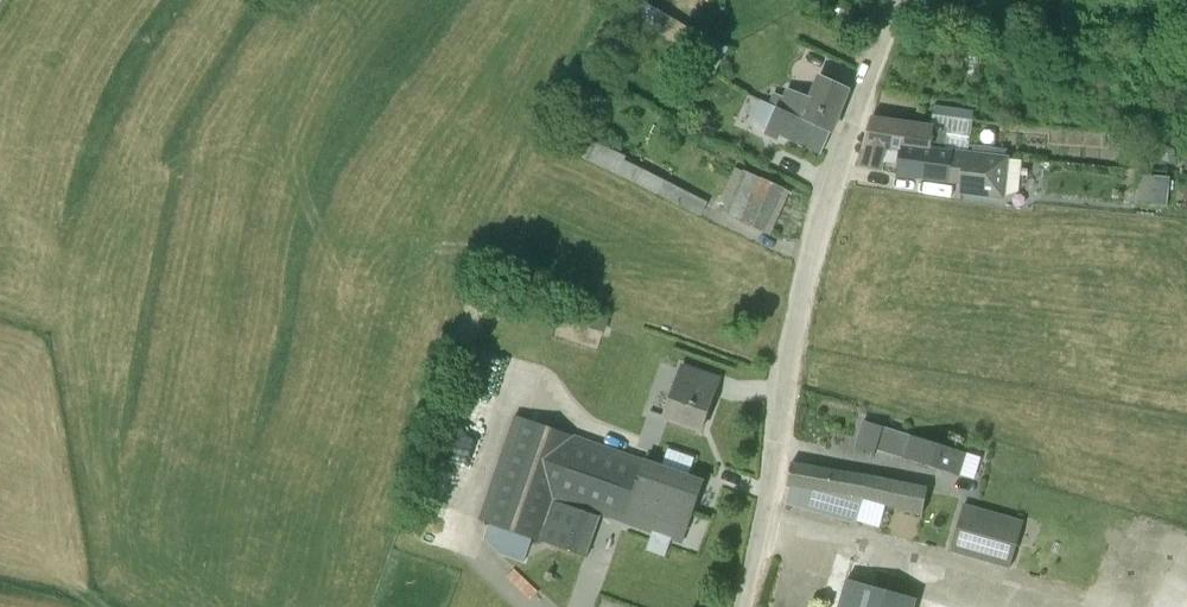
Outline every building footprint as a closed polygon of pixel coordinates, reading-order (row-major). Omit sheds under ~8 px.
[(849,88),(821,77),(812,99),(789,90),(786,99),(776,95),(771,106),(832,132),(832,133),(849,90),(849,89),(849,88)] [(832,132),(771,106),(763,103),(754,124),(768,129),(766,134),(781,140),(783,136),(824,152),(832,132)] [(933,125),(872,118),(860,165),(899,173),(961,183),(960,194),(1005,200),(1010,156),(969,151),(973,120),(934,115),(933,125)] [(702,216),(708,203),(626,160),(627,156),(599,143),(598,144),(587,138),(578,155),(590,161),(589,162),(702,216)] [(728,215),(743,222),(765,232),(785,188),(744,170),(725,212),(729,214),(728,215)] [(1168,207),(1170,178),(1140,174),(1137,202),(1168,207)] [(583,313),(579,324),(604,331),(607,320),(583,313)] [(666,418),(702,430),(715,395),(713,394),(719,379),(683,367),(666,418)] [(640,458),(519,416),(484,519),(542,539),(556,497),(602,513),(620,520),(633,480),(640,458)] [(884,426),(863,420),(854,448),(876,455),(884,427),(884,426)] [(968,453),(912,435),(904,458),(960,476),(968,453)] [(694,512),(704,481),(640,458),(633,480),(646,485),(643,494),(694,512)] [(928,489),(792,464),(788,484),(790,485),(787,502),(858,522),(865,498),(920,514),(928,489)] [(683,542),(694,512),(643,494),(646,485),(633,480),(620,520),(683,542)] [(588,555),(602,513),(556,497),(542,539),(588,555)] [(1000,534),(1005,517),(965,505),(952,549),(1013,567),(1020,540),(1000,534)] [(533,538),(491,524),(486,539),(502,555),(525,564),(533,538)]
